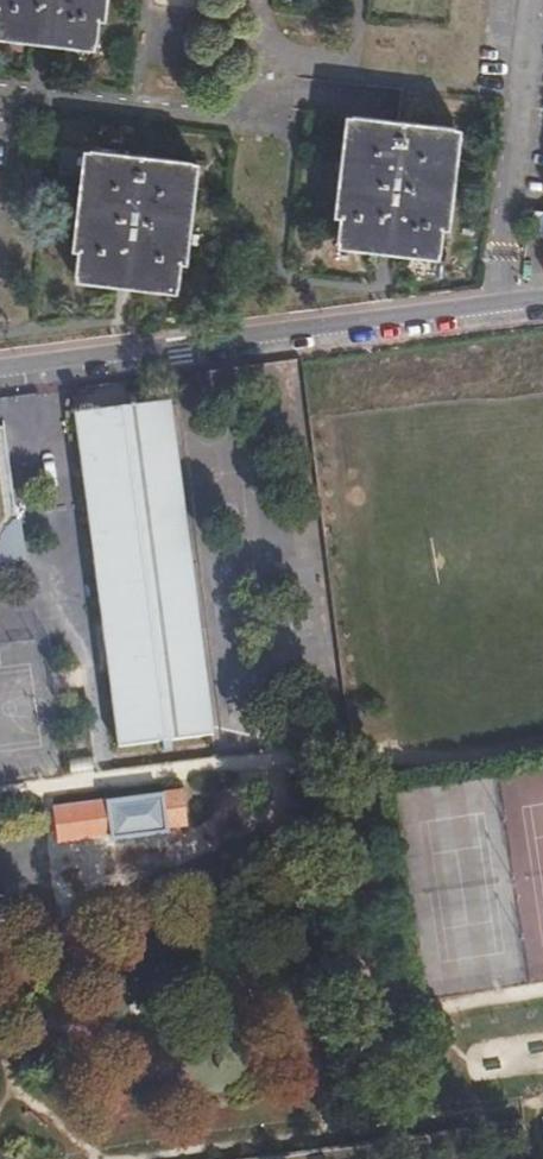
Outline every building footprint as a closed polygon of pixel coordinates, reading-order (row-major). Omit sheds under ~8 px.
[(92,44),(97,0),(0,0),(0,33),(92,44)] [(448,128),(347,115),(332,240),(433,253),(448,128)] [(189,163),(82,150),(66,274),(173,288),(189,163)] [(528,212),(525,235),(542,238),(542,214),(528,212)] [(80,415),(76,416),(119,747),(119,749),(215,736),(199,620),(184,501),(170,401),(93,412),(92,408),(79,409),(80,415)] [(0,425),(0,558),(21,556),(4,424),(0,425)] [(185,793),(55,808),(59,842),(111,835),(112,841),(170,834),(169,828),(189,826),(185,793)]
